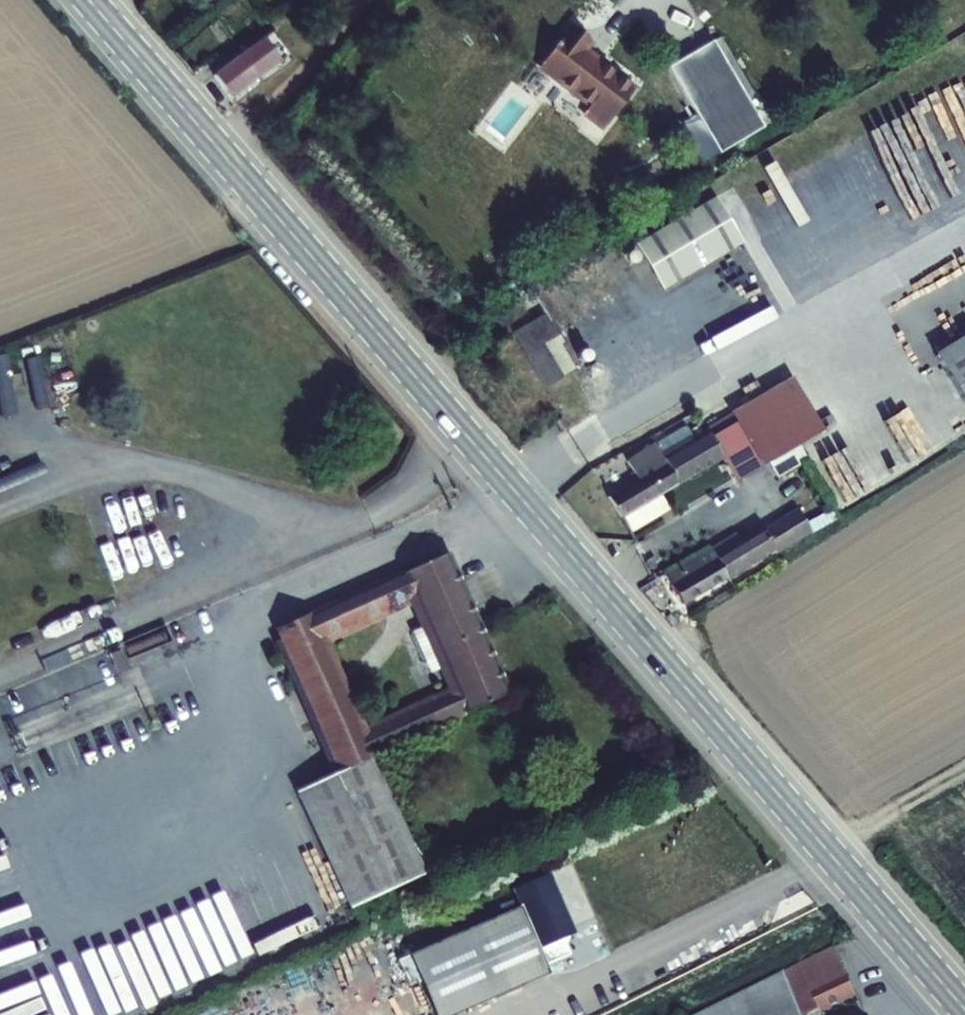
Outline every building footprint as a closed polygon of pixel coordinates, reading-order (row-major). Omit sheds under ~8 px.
[(549,73),(597,110),(590,118),(611,133),(641,93),(591,55),(597,47),(579,33),(549,73)] [(276,34),(244,57),(261,80),(278,67),(284,74),(298,64),(276,34)] [(721,44),(676,70),(727,155),(771,129),(721,44)] [(261,80),(244,57),(216,80),(234,101),(235,100),(244,93),(261,80)] [(244,93),(235,100),(240,107),(250,99),(244,93)] [(717,188),(637,233),(663,279),(743,233),(717,188)] [(545,314),(511,333),(543,389),(577,370),(545,314)] [(946,356),(964,387),(964,344),(946,356)] [(718,432),(719,434),(673,461),(672,459),(644,476),(648,483),(617,500),(637,536),(678,513),(669,498),(732,462),(746,485),(777,466),(811,446),(833,433),(802,382),(718,432)] [(811,446),(777,466),(785,480),(818,460),(811,446)] [(637,464),(644,476),(672,459),(665,447),(637,464)] [(843,504),(814,522),(819,532),(849,514),(843,504)] [(777,557),(812,535),(819,532),(814,522),(805,508),(750,540),(747,535),(729,546),(726,542),(717,547),(673,575),(679,585),(691,603),(773,550),(777,557)] [(744,530),(726,542),(729,546),(747,535),(744,530)] [(510,700),(480,631),(449,560),(401,582),(412,606),(454,697),(362,738),(373,762),(510,700)] [(412,606),(401,582),(277,639),(311,719),(297,727),(322,786),(373,762),(362,738),(330,669),(320,647),(333,641),(412,606)] [(320,647),(330,669),(342,664),(333,641),(320,647)] [(425,878),(373,762),(322,786),(299,796),(350,912),(425,878)] [(516,895),(524,912),(413,962),(438,1014),(475,1014),(554,979),(550,969),(574,958),(569,948),(577,933),(553,879),(516,895)] [(713,1014),(838,1014),(866,1002),(843,951),(713,1014)]
